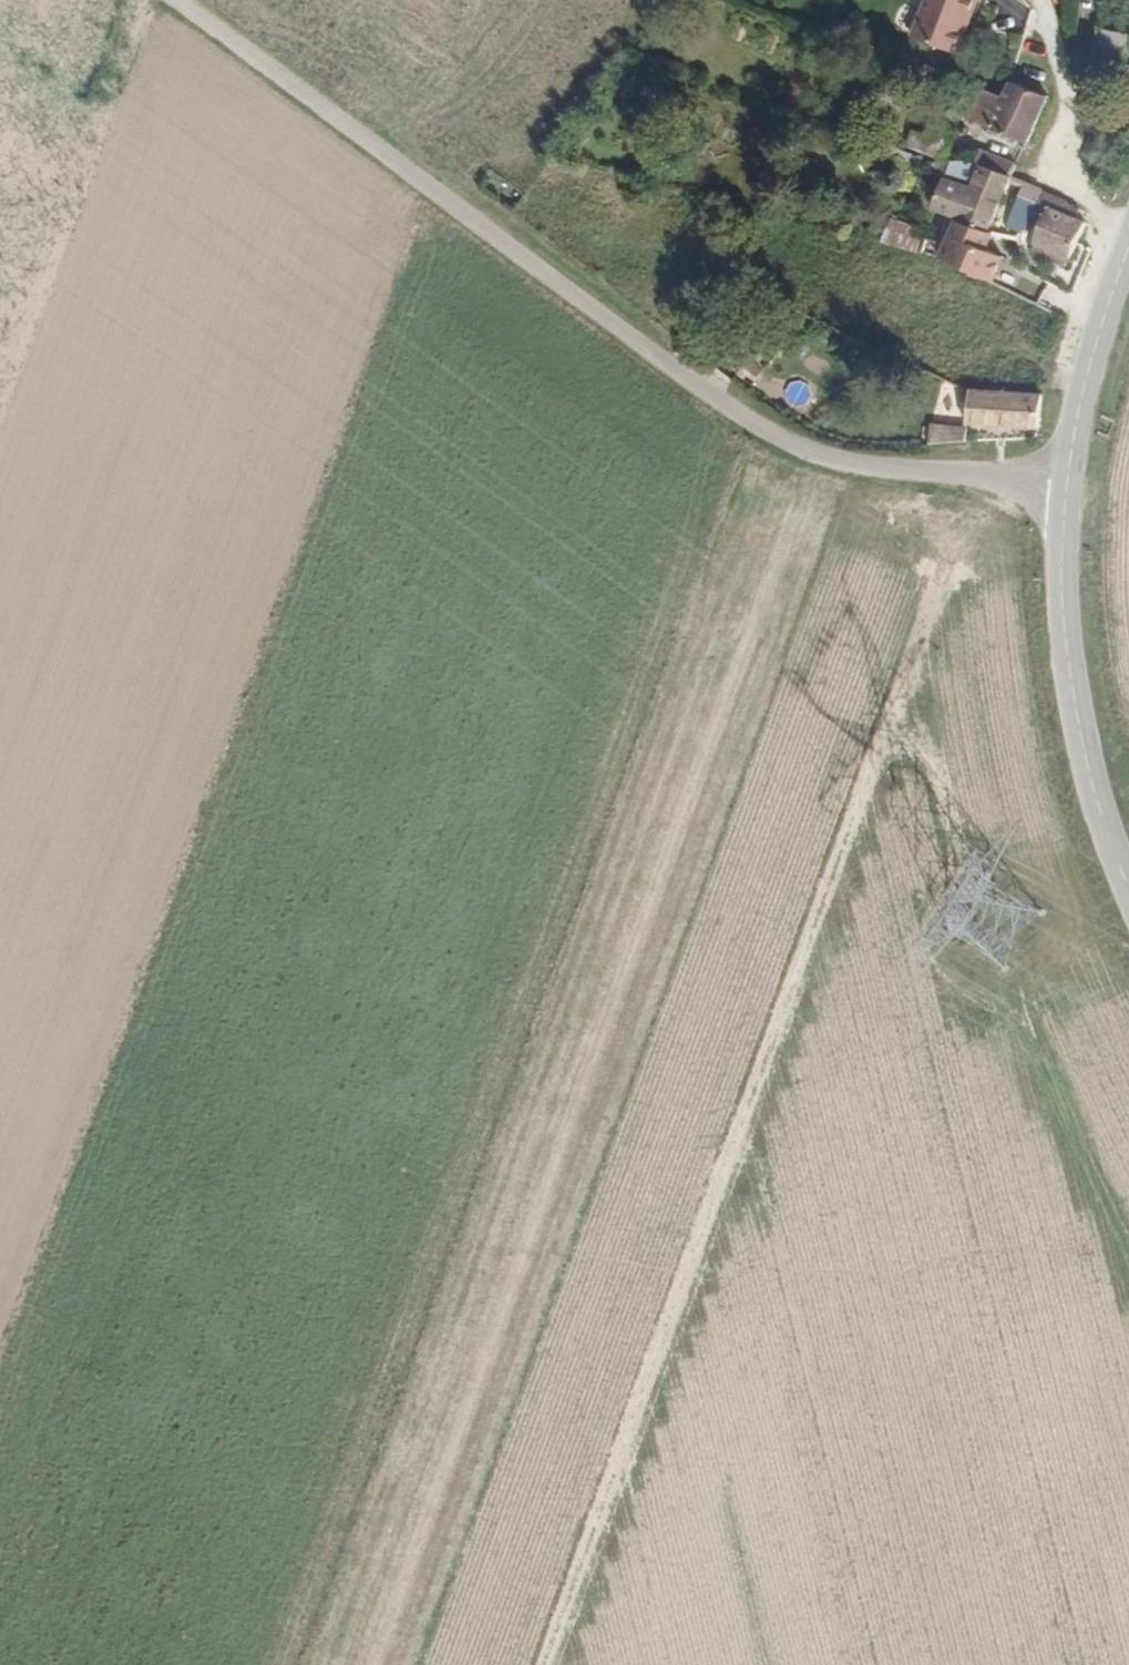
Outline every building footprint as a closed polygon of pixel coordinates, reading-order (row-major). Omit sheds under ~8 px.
[(933,57),(946,17),(908,0),(899,0),(885,42),(933,57)] [(951,0),(908,0),(946,17),(951,0)] [(1078,71),(1091,73),(1096,40),(1083,39),(1078,71)] [(953,127),(1011,153),(1030,106),(990,87),(985,100),(971,96),(953,127)] [(998,185),(1003,173),(964,158),(960,169),(998,185)] [(943,225),(973,239),(998,185),(960,169),(955,167),(935,170),(927,187),(916,212),(937,223),(943,225)] [(927,187),(935,170),(922,172),(917,183),(927,187)] [(1007,254),(1011,245),(1026,203),(1005,190),(984,244),(1007,254)] [(1017,271),(1049,284),(1076,224),(1044,214),(1036,229),(1017,271)] [(999,274),(971,262),(978,242),(973,239),(943,225),(925,273),(960,287),(988,300),(999,274)] [(964,425),(1034,430),(1036,395),(966,390),(964,425)] [(926,439),(951,439),(952,427),(927,427),(926,439)]
